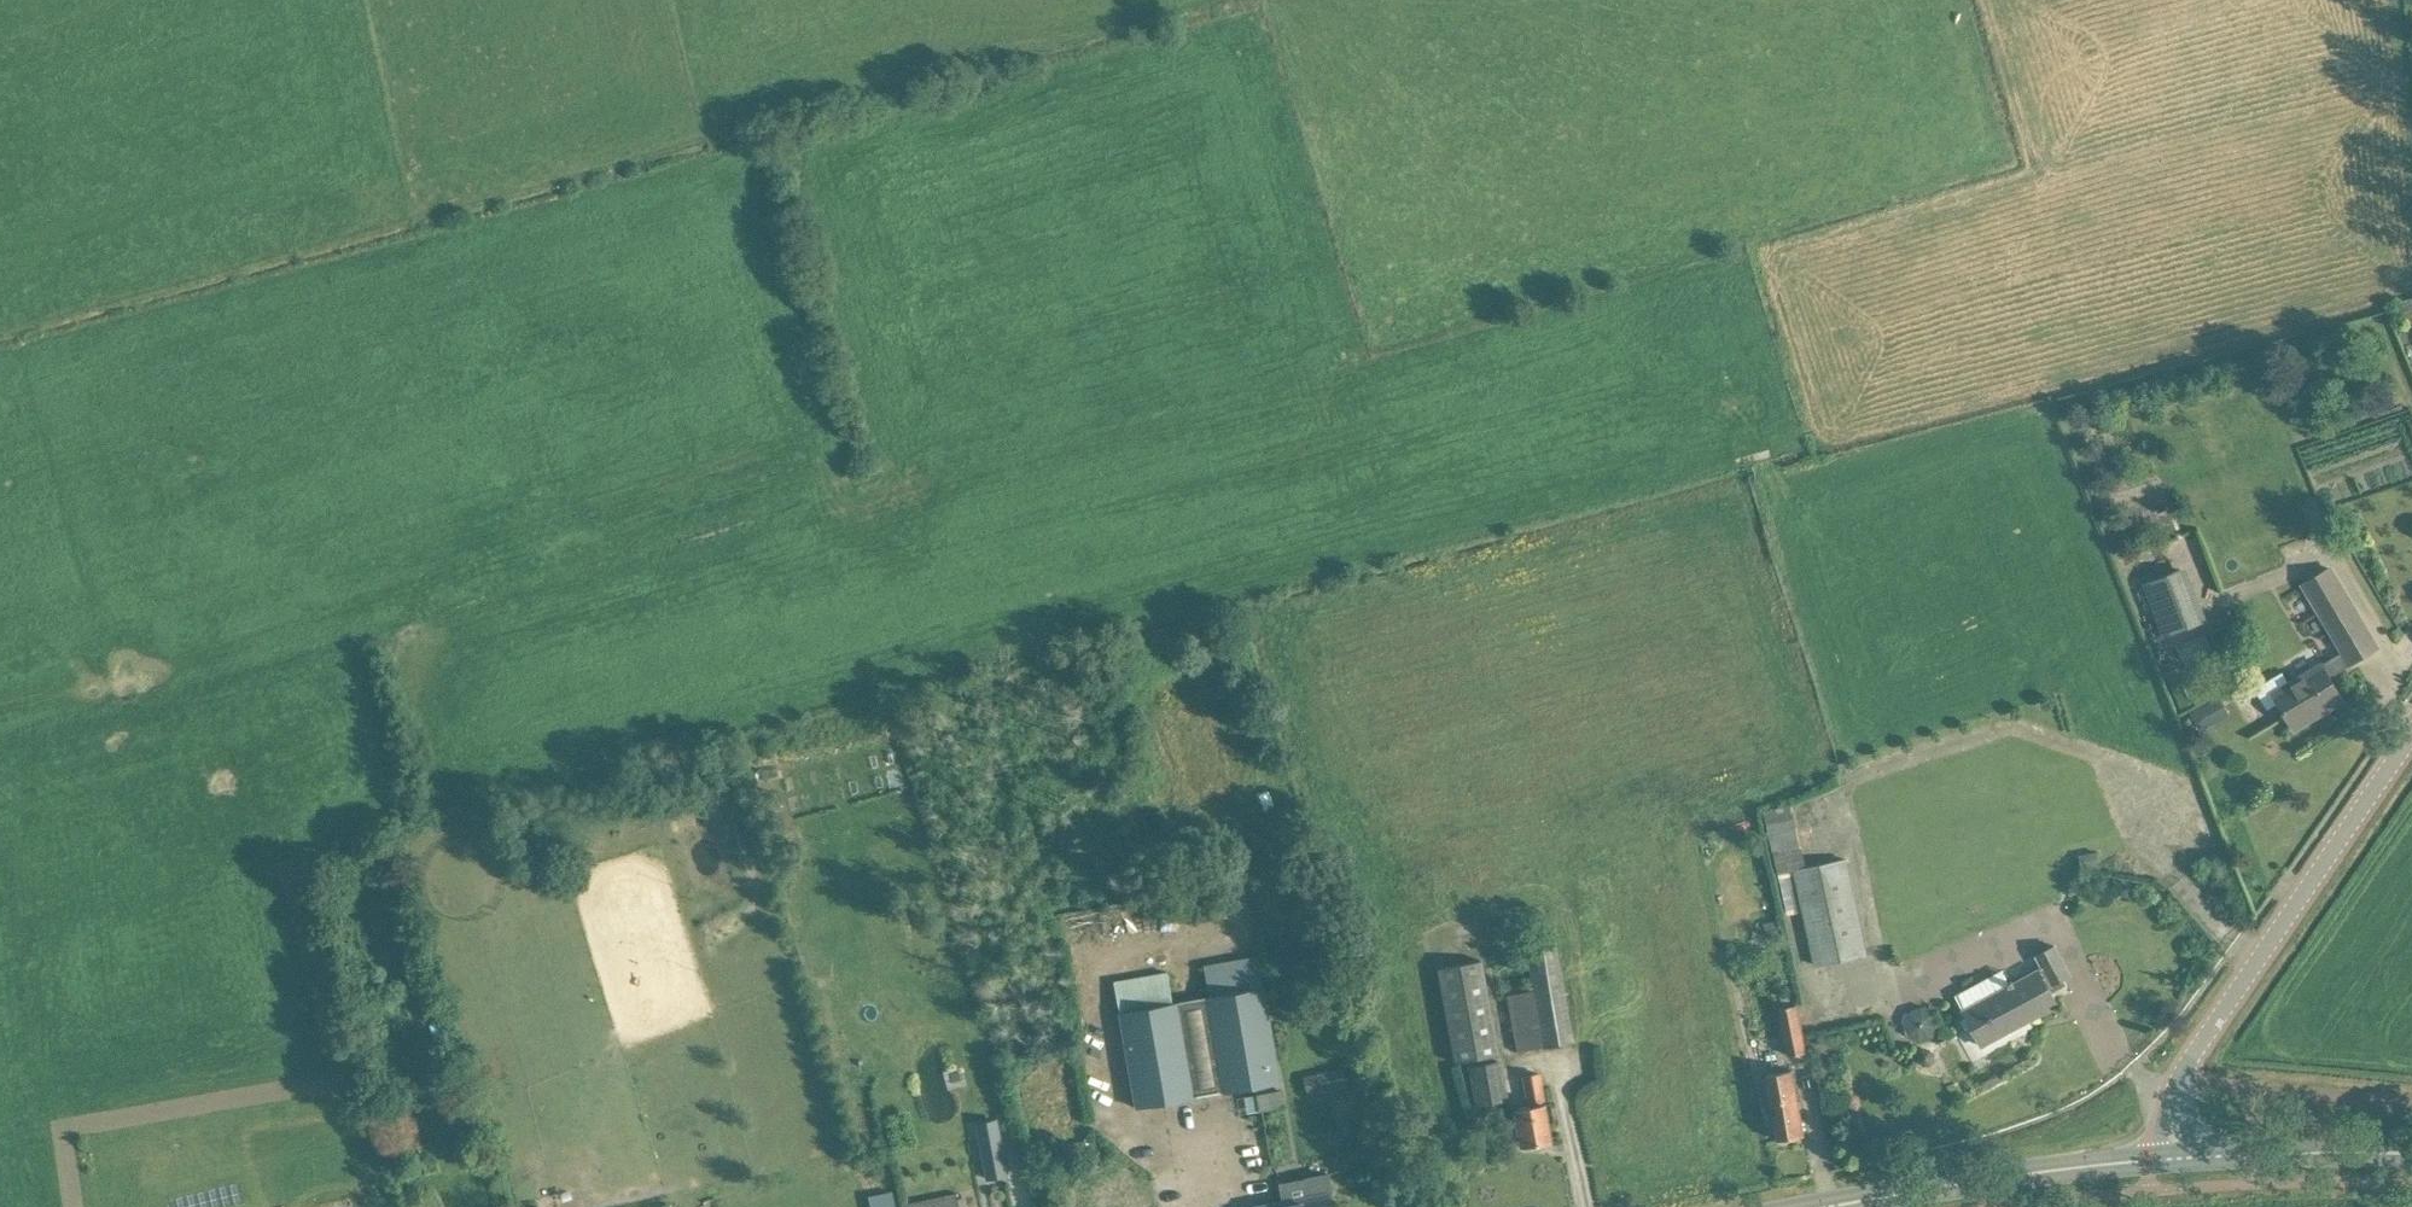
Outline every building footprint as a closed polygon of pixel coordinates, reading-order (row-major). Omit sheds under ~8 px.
[(2165,639),(2209,621),(2187,567),(2143,585),(2165,639)] [(2294,729),(2295,728),(2294,725),(2324,708),(2326,710),(2344,700),(2329,675),(2350,663),(2378,647),(2331,568),(2303,585),(2343,651),(2289,683),(2282,672),(2261,684),(2258,689),(2258,695),(2267,709),(2278,702),(2294,729)] [(1818,811),(1789,812),(1791,863),(1820,862),(1818,811)] [(1847,859),(1795,871),(1816,965),(1867,954),(1847,859)] [(1964,1010),(1963,1010),(1983,1046),(1985,1045),(1983,1042),(2011,1027),(2013,1029),(2058,1005),(2051,993),(2054,991),(2055,983),(2070,975),(2055,946),(2037,955),(2043,967),(2039,970),(2039,969),(2014,983),(2012,980),(2009,982),(2002,970),(1956,996),(1964,1010)] [(1507,995),(1517,1052),(1575,1041),(1557,947),(1527,952),(1534,990),(1507,995)] [(1257,954),(1204,964),(1210,996),(1263,987),(1257,954)] [(1482,960),(1437,968),(1454,1062),(1499,1054),(1482,960)] [(1210,996),(1119,1012),(1136,1108),(1280,1082),(1263,987),(1210,996)] [(1780,1008),(1789,1055),(1806,1052),(1797,1005),(1780,1008)] [(1806,1045),(1808,1071),(1823,1070),(1822,1044),(1806,1045)] [(1506,1100),(1498,1060),(1469,1066),(1477,1106),(1506,1100)] [(1321,1079),(1363,1081),(1364,1064),(1322,1062),(1321,1079)] [(1792,1069),(1766,1074),(1772,1105),(1768,1105),(1771,1120),(1774,1119),(1778,1140),(1804,1135),(1792,1069)] [(1553,1121),(1549,1102),(1543,1103),(1538,1073),(1522,1076),(1528,1106),(1513,1109),(1520,1147),(1550,1141),(1547,1123),(1553,1121)] [(1000,1136),(978,1140),(985,1178),(1007,1174),(1000,1136)] [(1259,1206),(1329,1206),(1327,1196),(1331,1195),(1327,1173),(1305,1177),(1309,1198),(1259,1206)] [(868,1196),(870,1206),(894,1206),(891,1191),(868,1196)] [(905,1204),(906,1206),(957,1206),(955,1194),(905,1204)]
